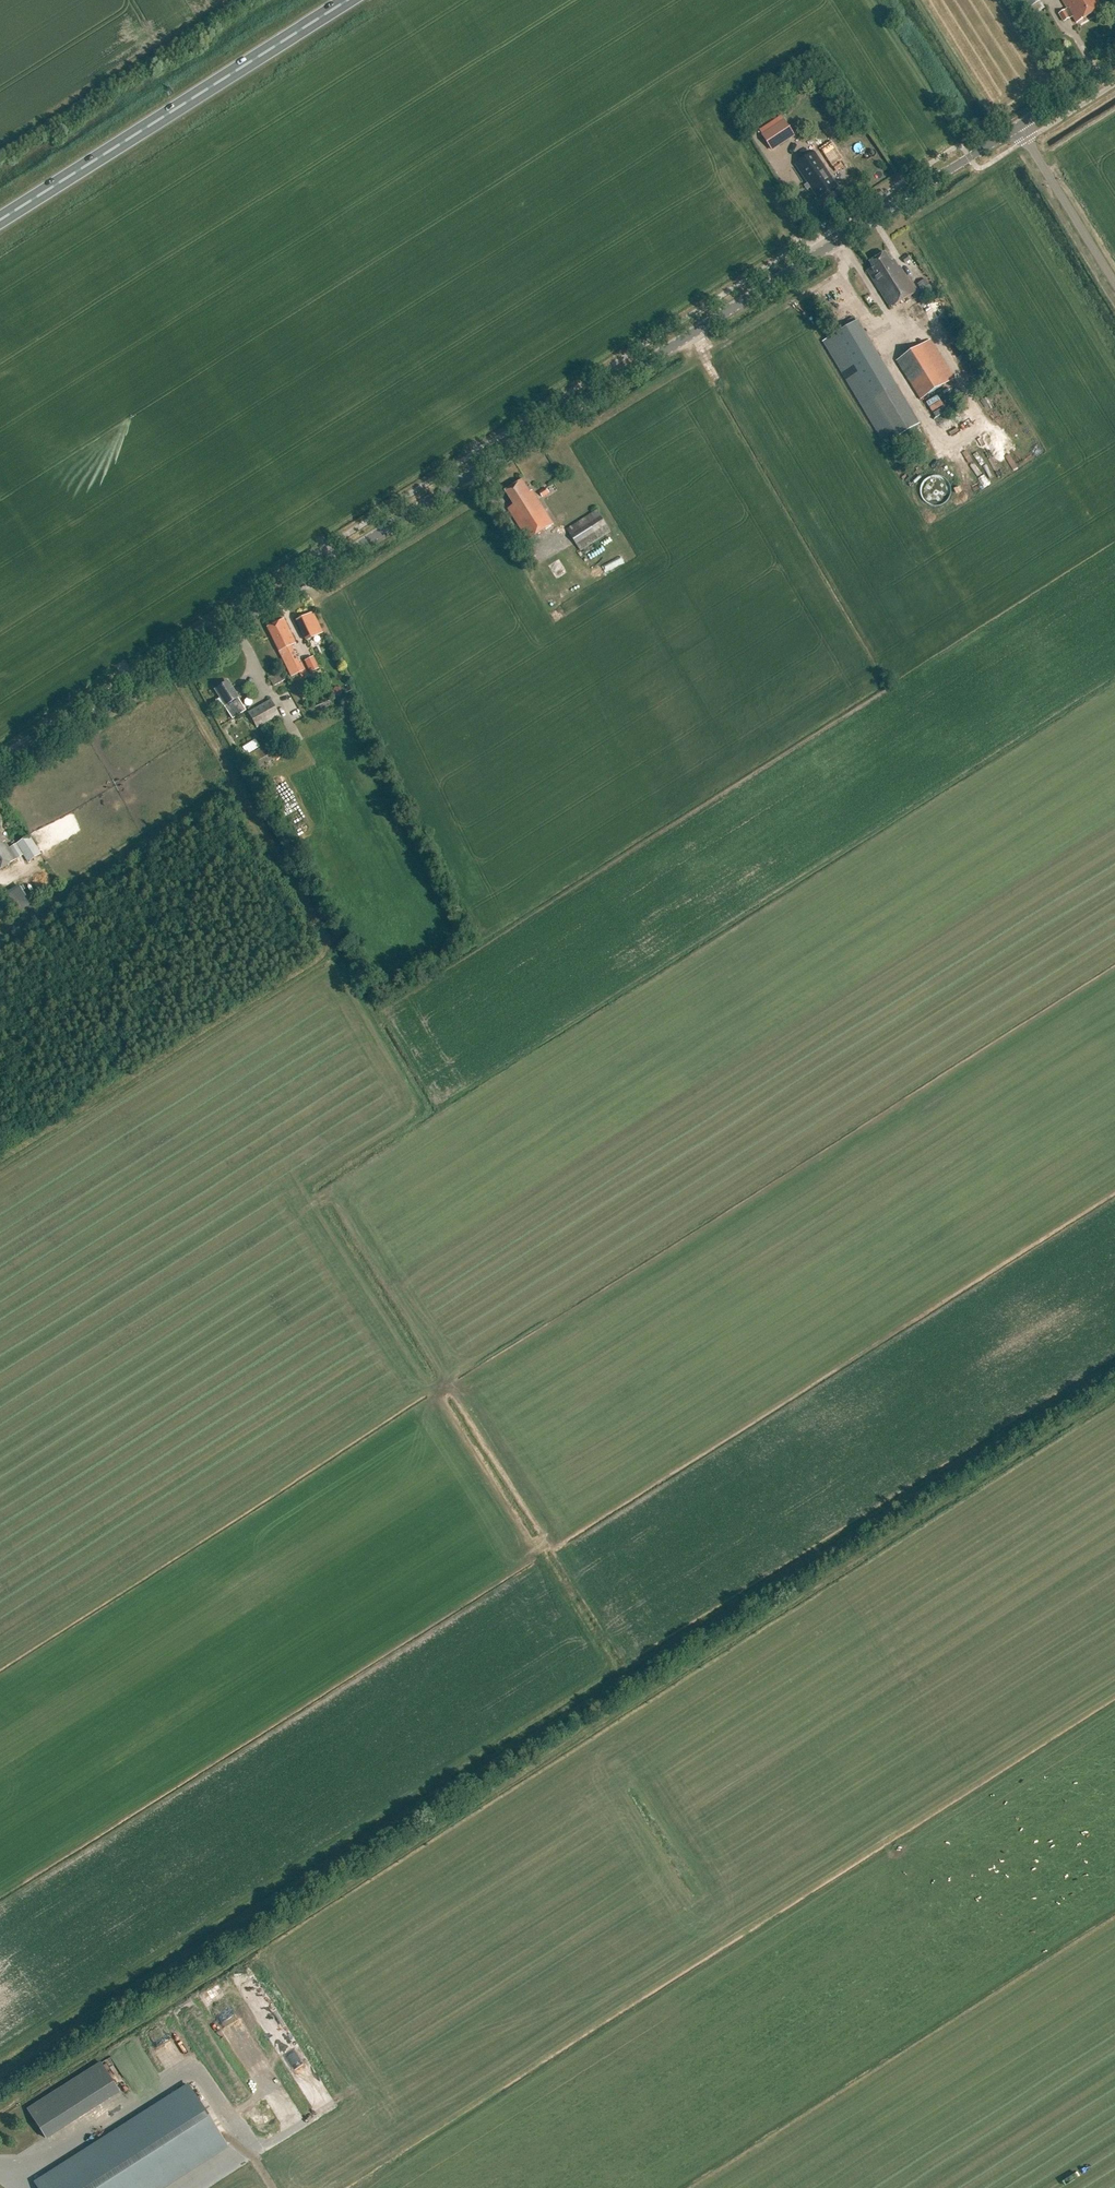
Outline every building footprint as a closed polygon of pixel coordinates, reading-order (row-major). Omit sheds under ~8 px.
[(1102,7),(1098,0),(1063,0),(1077,22),(1102,7)] [(1064,21),(1070,18),(1065,9),(1059,13),(1064,21)] [(784,121),(763,136),(772,150),(794,136),(784,121)] [(836,171),(843,167),(839,162),(840,161),(830,147),(823,152),(836,171)] [(817,198),(837,185),(815,152),(795,166),(817,198)] [(891,261),(885,253),(869,263),(872,267),(866,271),(890,308),(916,292),(899,265),(898,266),(894,259),(891,261)] [(904,263),(910,259),(907,255),(901,259),(904,263)] [(931,291),(925,280),(918,284),(924,296),(931,291)] [(823,342),(885,445),(897,438),(920,424),(856,321),(833,335),(823,342)] [(954,378),(930,339),(896,361),(920,400),(954,378)] [(932,418),(945,411),(936,395),(923,402),(932,418)] [(969,456),(965,458),(973,471),(977,468),(969,456)] [(529,491),(522,480),(505,491),(513,505),(507,508),(528,541),(554,524),(532,490),(529,491)] [(542,498),(548,493),(545,488),(539,492),(542,498)] [(596,510),(567,529),(581,550),(610,531),(596,510)] [(305,640),(322,632),(313,612),(296,620),(305,640)] [(302,671),(290,645),(296,643),(284,618),(266,626),(278,651),(290,677),(302,671)] [(311,673),(319,668),(313,656),(305,661),(311,673)] [(273,686),(284,680),(280,671),(269,677),(273,686)] [(237,698),(227,682),(215,690),(220,697),(215,700),(215,702),(219,709),(223,706),(232,719),(246,711),(237,698)] [(256,728),(279,715),(270,700),(248,713),(256,728)] [(282,748),(294,742),(289,733),(277,739),(282,748)] [(243,754),(257,746),(252,738),(238,746),(243,754)] [(263,772),(269,768),(277,764),(273,758),(280,754),(273,742),(266,745),(245,757),(253,771),(255,770),(258,775),(263,772)] [(0,834),(0,869),(16,859),(5,841),(4,841),(0,834)] [(28,861),(40,854),(29,836),(17,843),(28,861)] [(12,912),(31,904),(24,888),(6,895),(12,912)] [(188,2085),(35,2183),(38,2187),(160,2187),(226,2146),(188,2085)] [(64,2126),(46,2098),(27,2110),(45,2138),(64,2126)]
